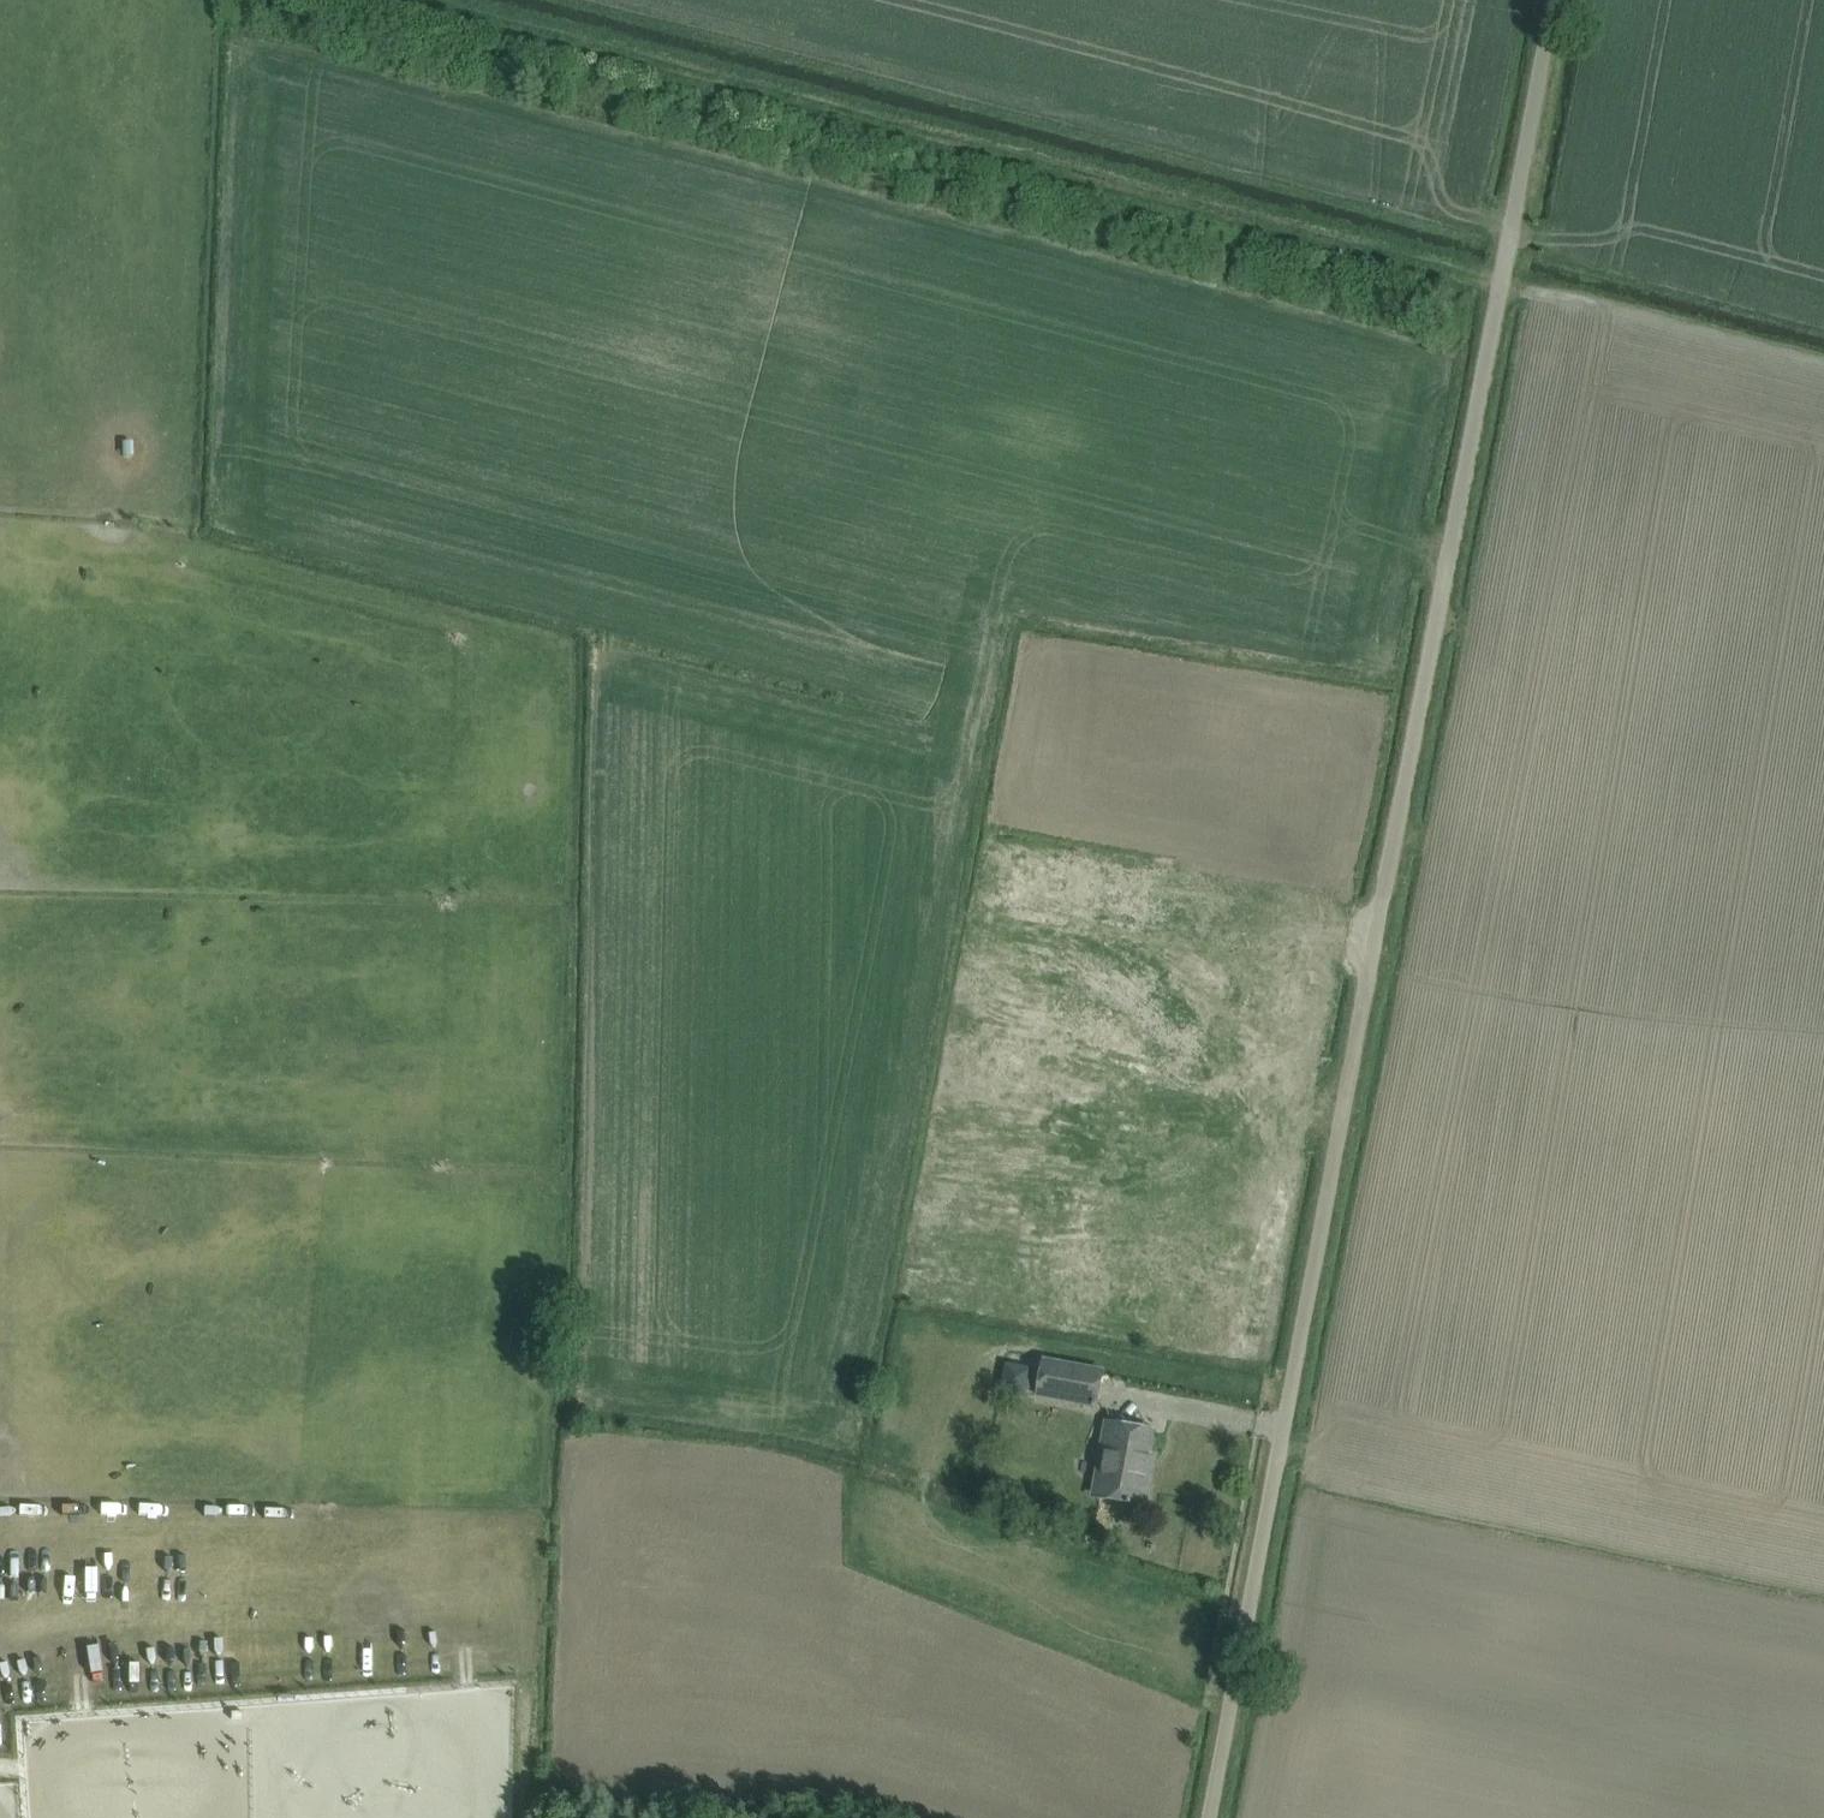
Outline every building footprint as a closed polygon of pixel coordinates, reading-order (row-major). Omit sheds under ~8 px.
[(1095,1407),(1102,1373),(1044,1362),(1037,1396),(1095,1407)] [(1143,1477),(1152,1432),(1107,1424),(1102,1451),(1108,1452),(1100,1498),(1125,1503),(1125,1505),(1131,1506),(1132,1504),(1144,1506),(1149,1478),(1143,1477)] [(1100,1530),(1097,1541),(1106,1544),(1109,1533),(1100,1530)]
